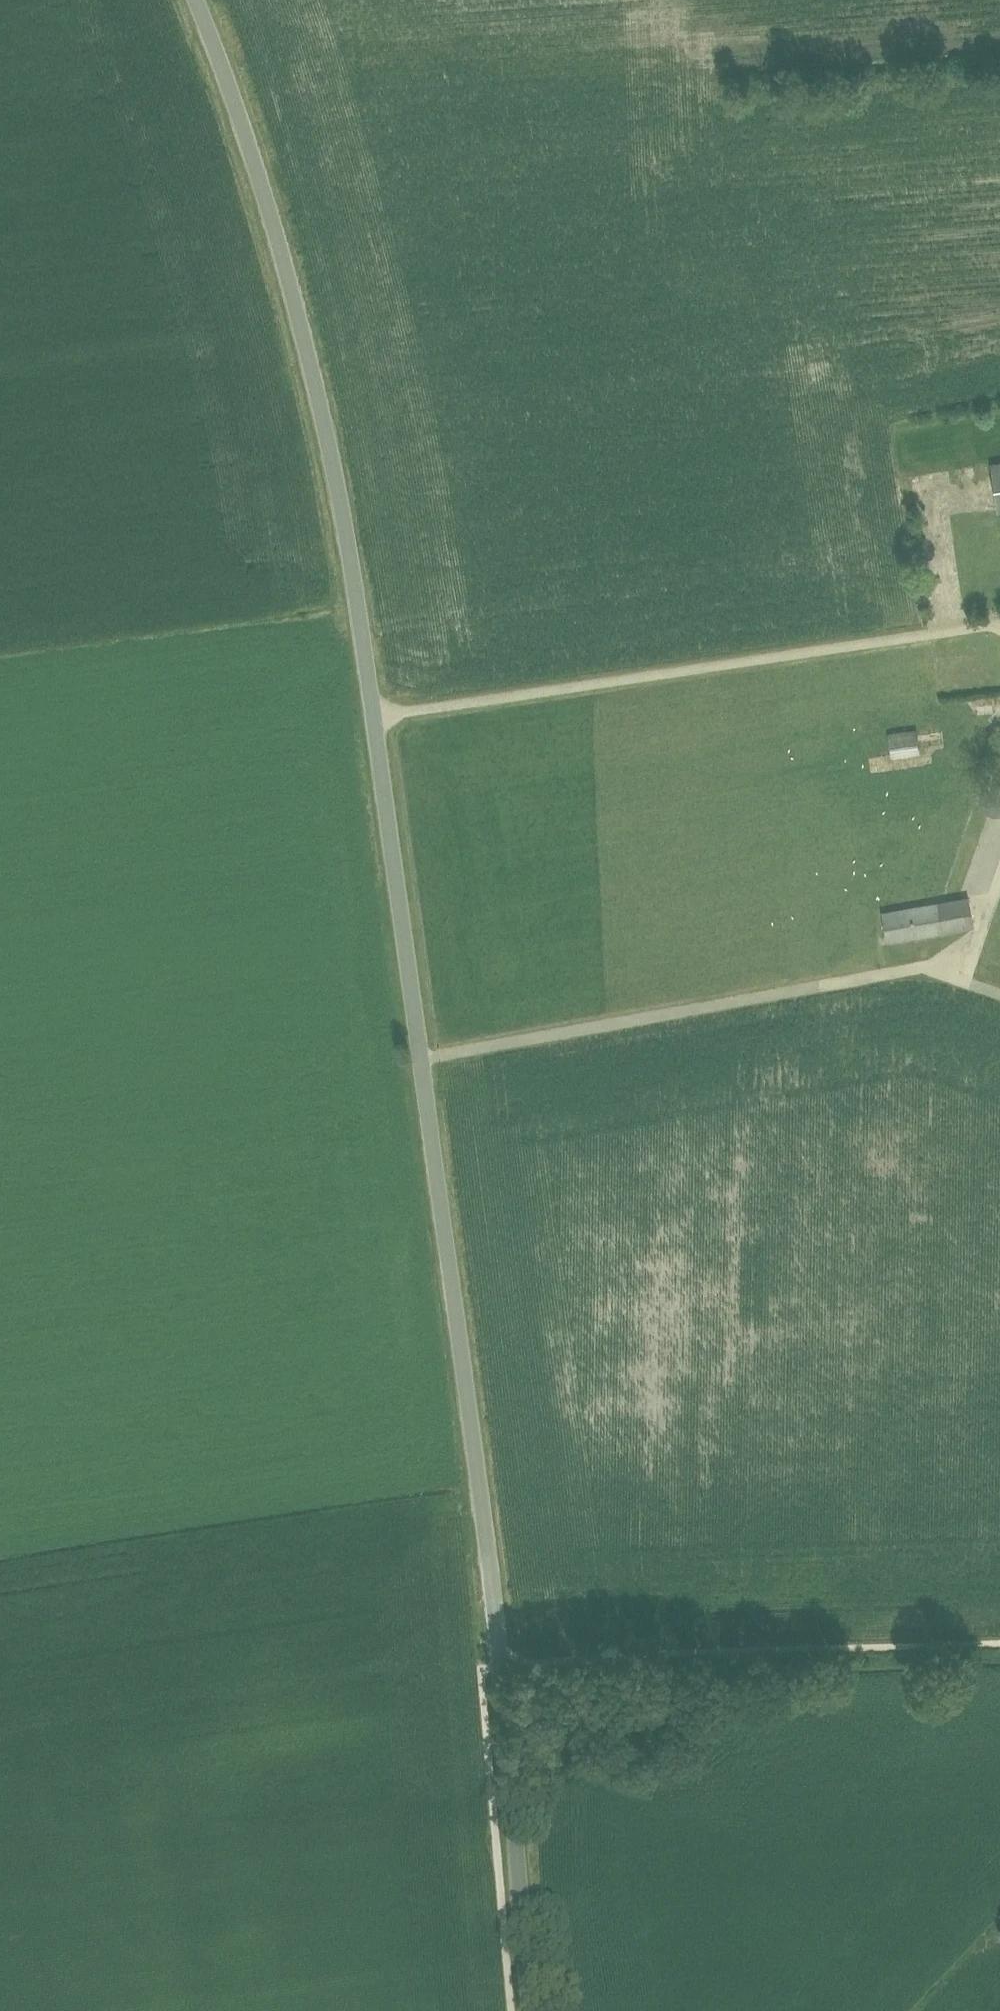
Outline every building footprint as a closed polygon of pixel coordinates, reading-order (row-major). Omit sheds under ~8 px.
[(999,509),(999,462),(992,464),(998,510),(999,509)] [(919,751),(916,731),(888,735),(891,756),(919,751)] [(888,941),(974,925),(969,897),(883,913),(888,941)]
